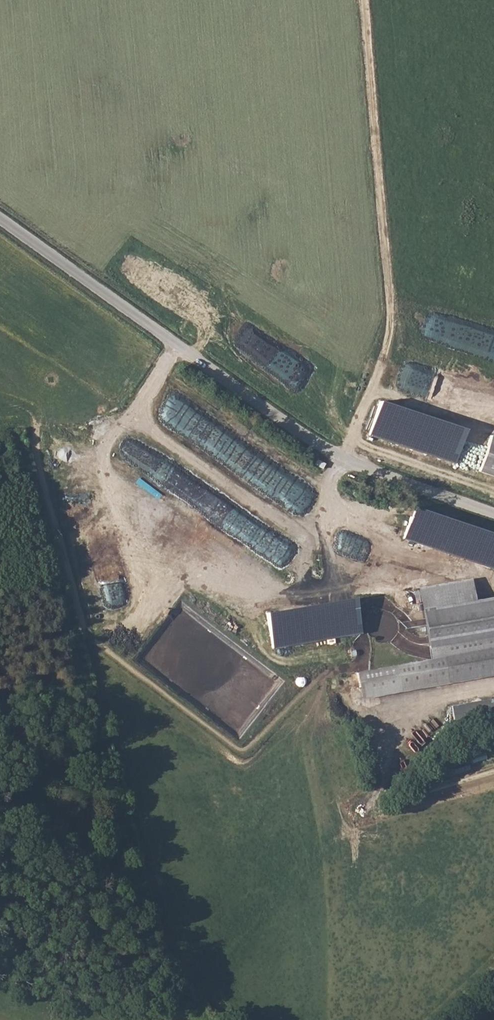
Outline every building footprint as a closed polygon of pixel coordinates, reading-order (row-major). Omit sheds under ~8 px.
[(487,437),(477,473),(493,478),(493,439),(487,437)] [(473,599),(469,579),(417,588),(420,608),(429,657),(355,670),(359,695),(493,674),(493,596),(473,599)] [(453,731),(493,725),(493,724),(490,698),(449,704),(453,731)]
